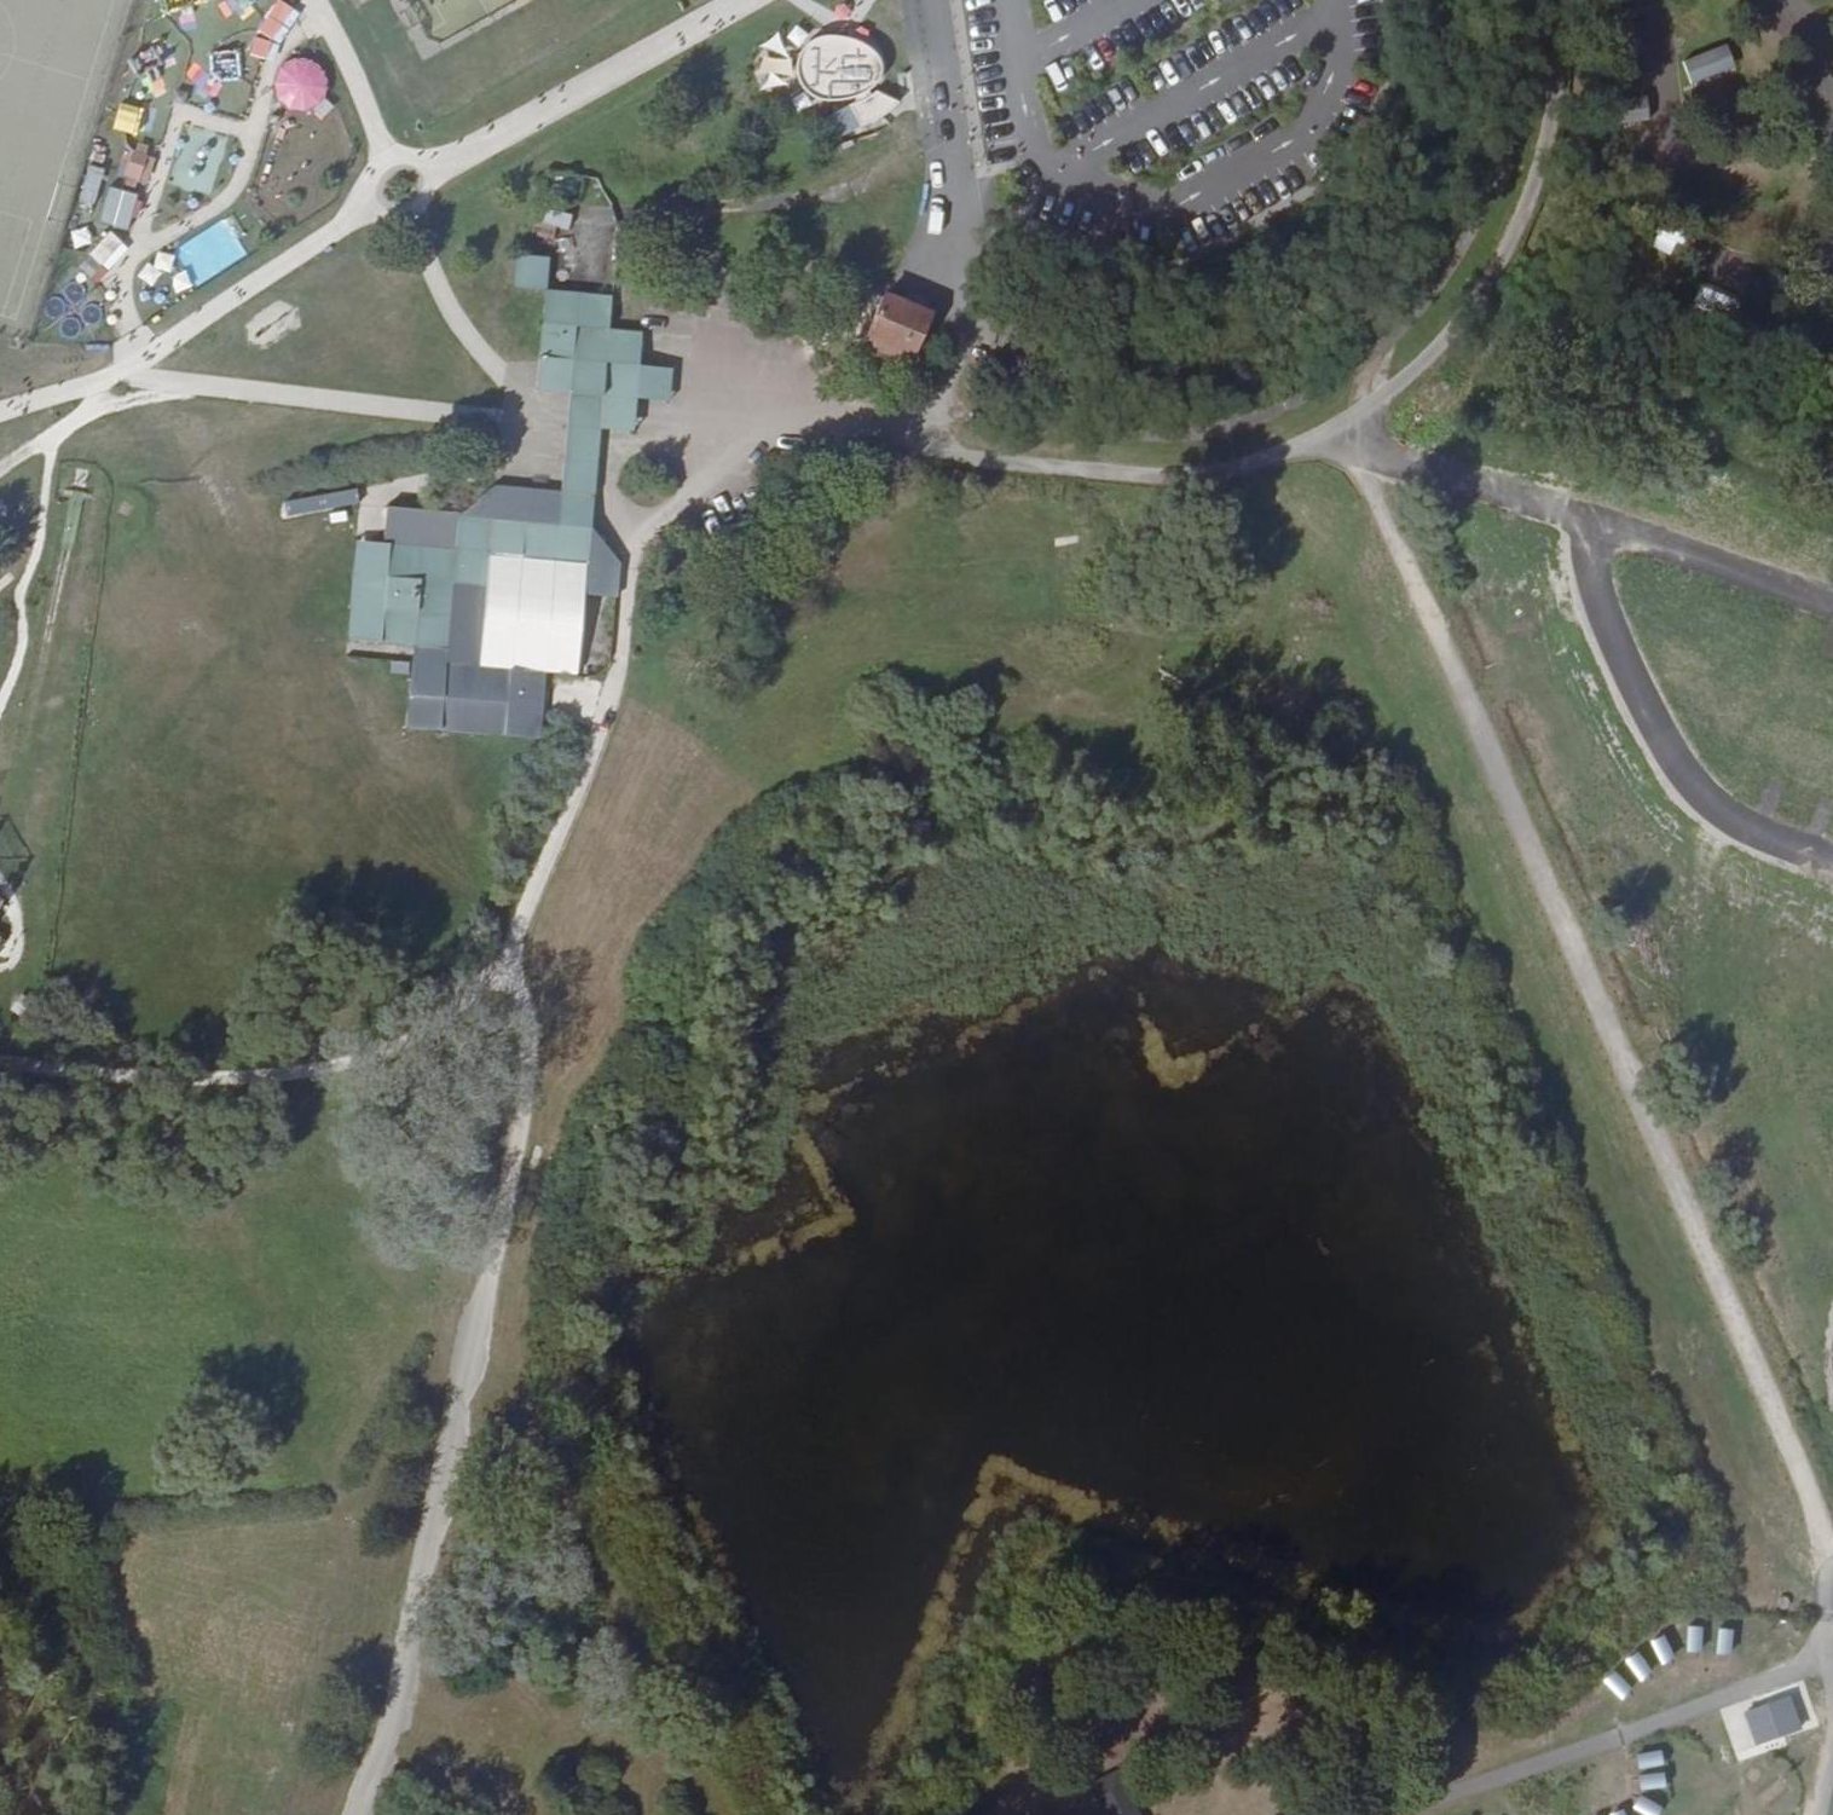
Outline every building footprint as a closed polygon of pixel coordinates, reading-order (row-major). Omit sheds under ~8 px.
[(158,15),(196,16),(197,0),(159,0),(158,15)] [(819,29),(788,32),(759,53),(744,98),(758,100),(776,115),(786,131),(797,106),(801,106),(802,115),(820,114),(820,105),(850,105),(863,132),(886,126),(901,112),(916,110),(912,73),(887,70),(880,47),(857,33),(848,32),(819,29)] [(1684,81),(1730,67),(1723,42),(1677,57),(1684,81)] [(281,58),(269,101),(317,113),(329,71),(281,58)] [(159,142),(170,106),(110,88),(99,124),(159,142)] [(1600,123),(1646,121),(1645,95),(1599,97),(1600,123)] [(133,148),(126,179),(145,183),(152,152),(133,148)] [(79,202),(95,208),(108,173),(92,167),(79,202)] [(111,189),(100,223),(128,232),(139,198),(111,189)] [(545,221),(571,228),(575,213),(549,206),(545,221)] [(108,232),(81,268),(94,278),(121,242),(108,232)] [(549,259),(518,257),(515,289),(548,290),(549,259)] [(169,282),(181,303),(196,295),(184,274),(169,282)] [(643,333),(611,331),(612,296),(549,292),(548,326),(544,327),(540,391),(572,394),(569,432),(564,493),(596,496),(598,474),(602,430),(635,433),(638,400),(671,404),(673,369),(640,366),(643,333)] [(933,314),(887,294),(864,348),(910,368),(933,314)] [(596,496),(564,493),(495,487),(460,519),(458,550),(454,585),(488,587),(491,554),(589,564),(593,530),(596,496)] [(623,566),(593,530),(589,564),(587,596),(619,600),(623,566)] [(454,585),(458,550),(355,542),(348,641),(416,648),(409,730),(542,739),(546,674),(447,666),(454,585)] [(1806,1681),(1766,1690),(1774,1725),(1814,1716),(1806,1681)] [(1731,1721),(1769,1709),(1765,1696),(1726,1708),(1731,1721)] [(1766,1711),(1728,1726),(1734,1742),(1773,1727),(1766,1711)] [(1121,1767),(1087,1782),(1103,1814),(1144,1814),(1121,1767)]
